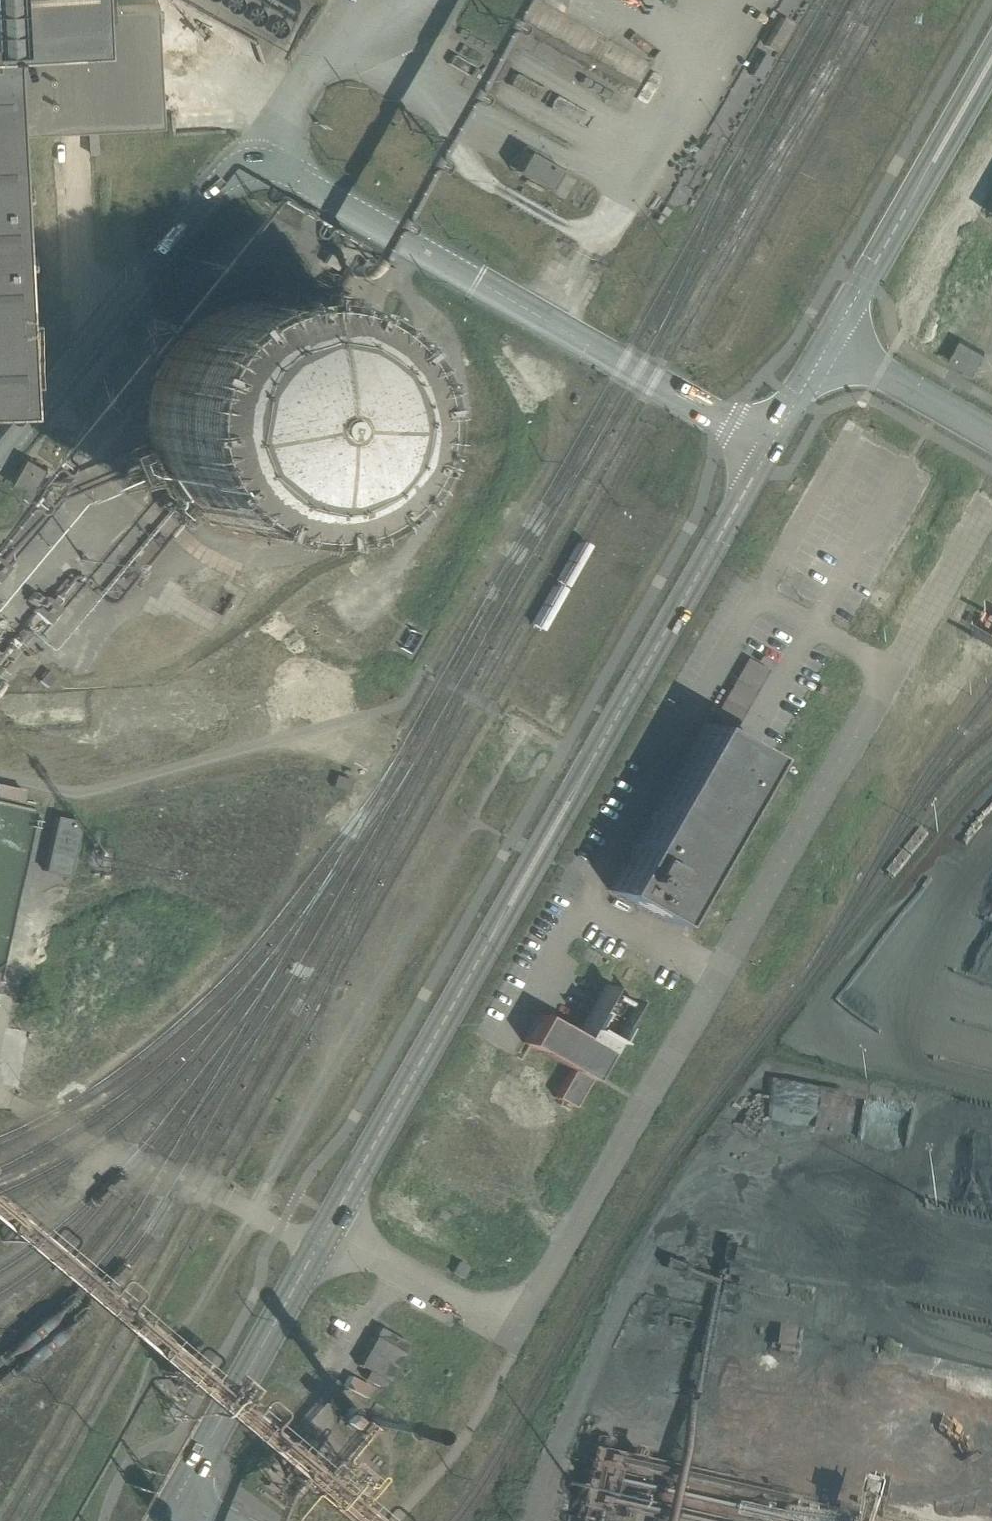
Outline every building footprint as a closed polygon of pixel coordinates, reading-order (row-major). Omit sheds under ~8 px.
[(34,357),(34,348),(33,341),(33,338),(33,334),(33,331),(31,303),(31,288),(30,281),(28,228),(27,221),(25,168),(24,161),(22,113),(61,111),(85,110),(95,110),(101,110),(163,106),(159,43),(159,36),(159,34),(159,25),(156,25),(155,16),(155,14),(154,0),(0,0),(0,359),(34,357)] [(241,5),(242,2),(256,8),(247,28),(270,38),(269,39),(280,44),(300,0),(230,0),(241,5)] [(780,16),(763,45),(774,51),(790,22),(780,16)] [(761,53),(749,74),(757,79),(769,58),(761,53)] [(543,189),(544,188),(555,169),(521,150),(510,170),(543,189)] [(574,178),(564,172),(552,194),(562,200),(574,178)] [(377,428),(378,417),(377,405),(376,394),(373,383),(369,372),(364,362),(358,352),(351,343),(344,335),(335,327),(326,320),(316,314),(306,309),(295,306),(284,303),(273,301),(262,300),(250,301),(239,303),(228,306),(217,309),(207,314),(197,320),(188,327),(179,334),(172,343),(165,352),(159,362),(154,372),(150,383),(147,394),(146,405),(145,416),(146,428),(147,439),(150,450),(154,461),(159,471),(165,481),(172,490),(179,498),(188,506),(197,513),(207,519),(217,524),(228,527),(239,530),(250,532),(261,532),(273,532),(284,530),(295,527),(306,524),(316,519),(326,513),(335,506),(344,499),(351,490),(358,481),(364,471),(369,461),(373,450),(375,439),(377,428)] [(975,370),(984,348),(958,338),(950,360),(975,370)] [(27,456),(12,482),(32,493),(47,466),(35,460),(28,456),(27,456)] [(37,591),(28,602),(35,608),(34,610),(41,615),(46,620),(51,614),(56,608),(47,600),(44,597),(37,591)] [(746,657),(713,714),(735,726),(768,669),(746,657)] [(709,725),(704,722),(609,890),(627,900),(665,921),(760,754),(730,737),(709,725)] [(350,778),(335,773),(331,785),(347,790),(350,778)] [(19,800),(20,798),(20,794),(22,789),(0,784),(0,796),(19,800)] [(78,822),(55,817),(43,870),(66,875),(78,822)] [(571,1030),(540,1012),(523,1042),(570,1068),(554,1096),(571,1106),(632,998),(607,984),(578,1034),(571,1030)] [(466,1267),(457,1262),(452,1271),(461,1276),(466,1267)] [(378,1325),(373,1335),(366,1347),(365,1349),(358,1362),(357,1363),(364,1367),(367,1369),(386,1379),(392,1369),(393,1366),(400,1354),(402,1352),(407,1342),(405,1341),(385,1329),(381,1327),(378,1325)] [(793,1344),(796,1332),(786,1330),(784,1342),(793,1344)] [(377,1384),(380,1386),(382,1387),(386,1380),(367,1369),(363,1376),(365,1378),(371,1381),(377,1384)] [(349,1375),(343,1385),(365,1397),(370,1387),(370,1386),(349,1375)]
